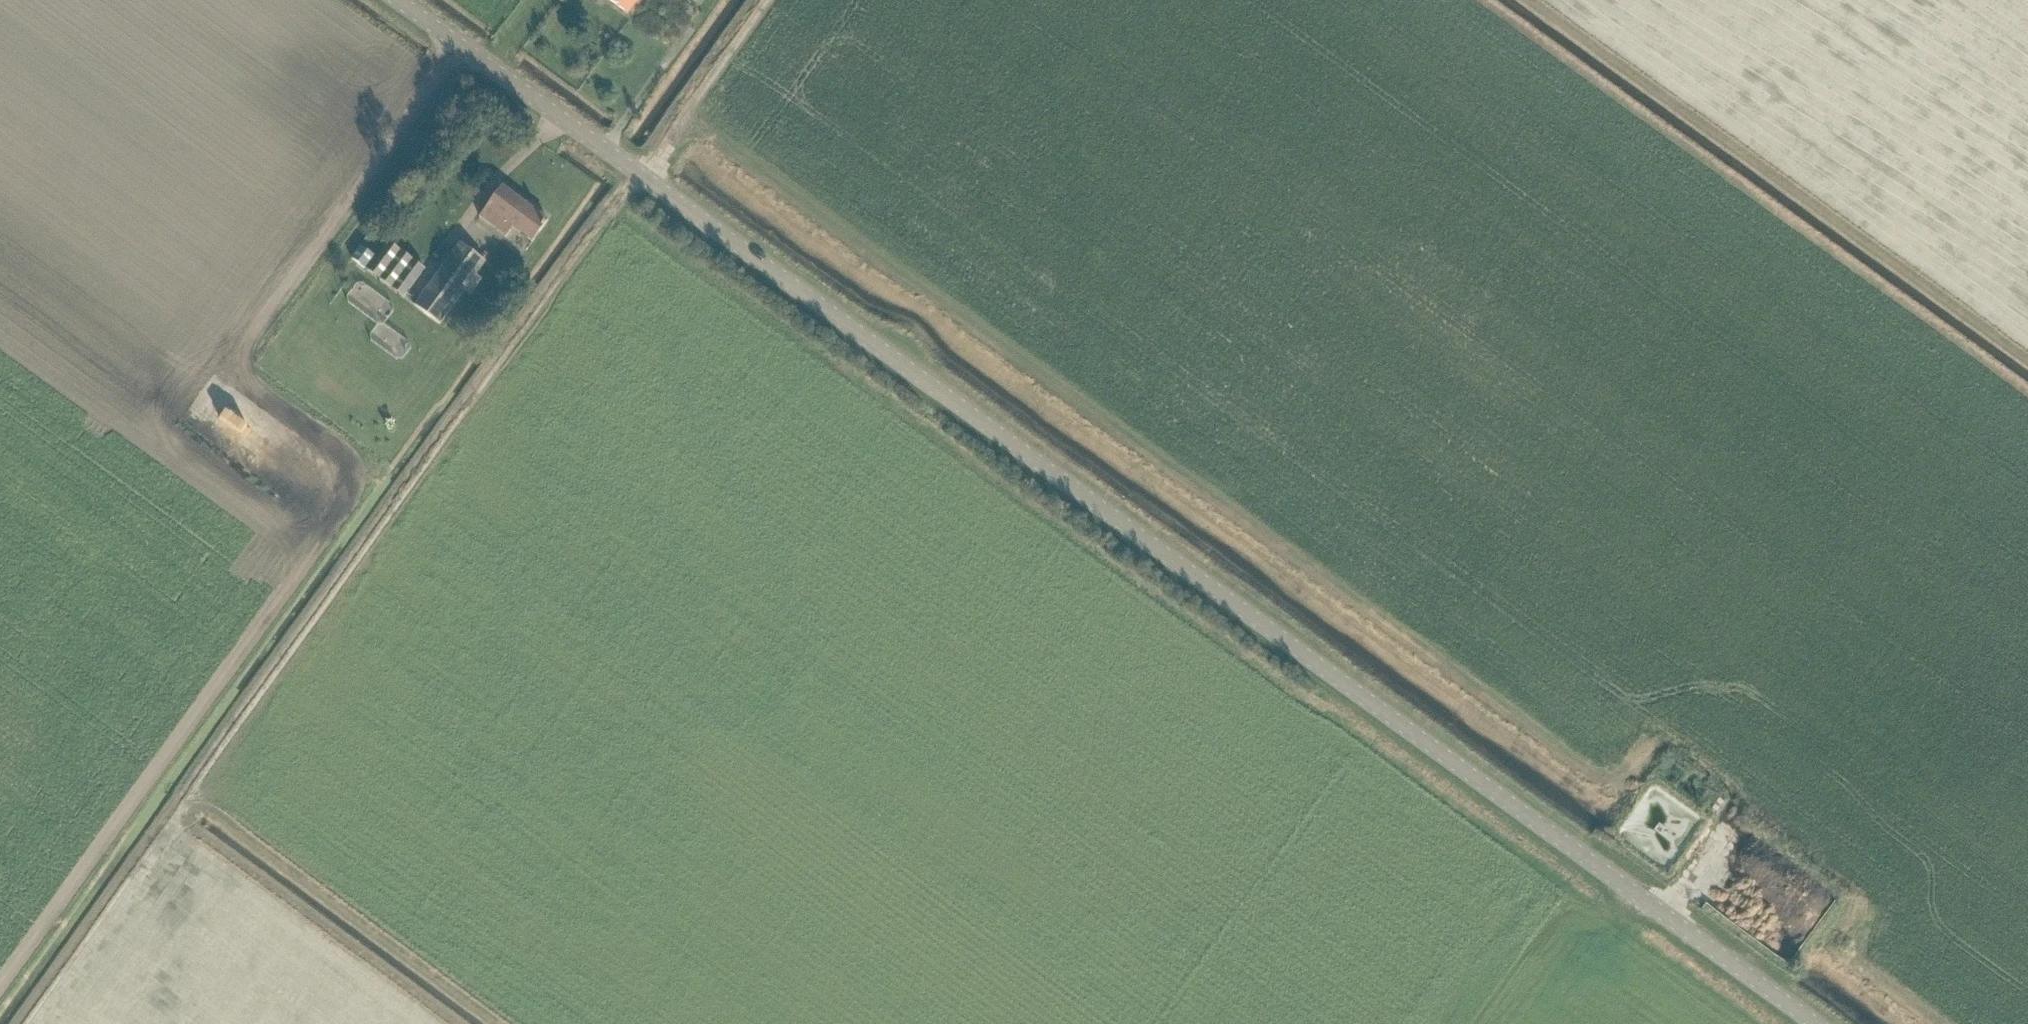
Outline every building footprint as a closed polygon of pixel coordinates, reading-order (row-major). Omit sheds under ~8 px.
[(608,0),(628,14),(638,0),(608,0)] [(499,188),(477,219),(504,239),(511,229),(530,244),(546,222),(499,188)] [(388,243),(367,271),(404,299),(426,270),(388,243)] [(422,293),(412,306),(437,325),(448,312),(464,291),(471,296),(482,280),(475,275),(484,264),(457,244),(422,293)] [(360,247),(351,260),(365,270),(374,257),(360,247)]
